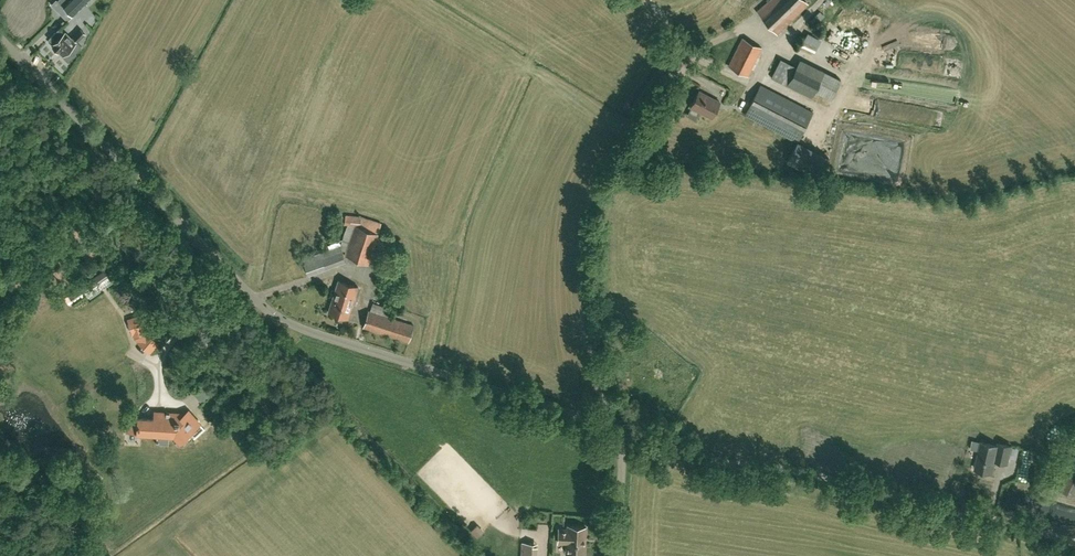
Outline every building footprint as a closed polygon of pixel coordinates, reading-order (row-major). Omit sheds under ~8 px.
[(58,0),(73,15),(88,0),(58,0)] [(791,20),(809,3),(806,0),(770,0),(758,10),(778,33),(791,20)] [(57,50),(58,51),(59,50),(60,51),(63,54),(63,55),(62,56),(68,62),(77,54),(75,52),(82,46),(77,41),(85,33),(81,29),(71,39),(65,32),(64,33),(60,28),(59,28),(49,38),(49,39),(53,44),(53,45),(53,46),(53,48),(56,50),(57,50)] [(811,37),(805,43),(814,52),(820,46),(811,37)] [(743,38),(729,66),(748,75),(762,47),(743,38)] [(797,66),(790,78),(787,85),(811,97),(814,92),(831,98),(841,78),(800,58),(797,66)] [(761,85),(746,115),(798,142),(813,112),(761,85)] [(691,107),(713,118),(721,103),(698,91),(691,107)] [(934,124),(945,126),(947,112),(936,111),(934,124)] [(361,216),(346,215),(345,224),(354,225),(347,247),(345,255),(368,263),(377,233),(381,223),(361,216)] [(308,275),(346,262),(340,245),(303,259),(308,275)] [(109,277),(103,270),(66,296),(71,303),(109,277)] [(349,318),(359,287),(339,281),(330,312),(349,318)] [(409,342),(415,325),(370,311),(364,328),(409,342)] [(128,319),(133,334),(134,333),(135,338),(139,341),(138,342),(150,352),(149,351),(157,343),(157,344),(158,343),(145,332),(139,315),(139,316),(129,320),(128,319)] [(127,432),(174,434),(180,441),(181,440),(184,442),(191,436),(188,433),(200,423),(193,415),(188,411),(185,414),(162,412),(162,414),(155,414),(154,419),(128,418),(127,432)] [(982,441),(976,468),(993,472),(996,460),(1009,463),(1013,445),(999,442),(999,445),(982,441)] [(1070,444),(1053,486),(1074,495),(1074,446),(1070,444)] [(567,543),(566,553),(572,554),(572,555),(579,555),(579,554),(584,554),(586,527),(568,526),(568,529),(559,529),(558,542),(567,543)] [(522,555),(536,555),(536,543),(523,543),(522,555)]
